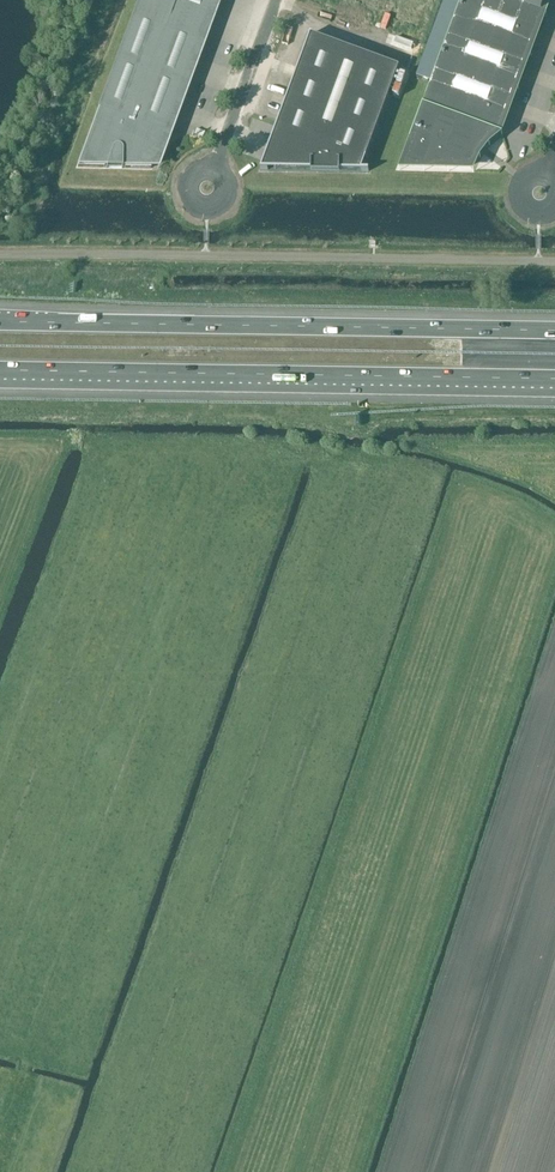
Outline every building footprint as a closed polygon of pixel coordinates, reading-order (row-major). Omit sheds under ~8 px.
[(77,167),(151,169),(156,155),(163,135),(165,135),(215,0),(138,0),(98,110),(99,111),(97,116),(96,116),(77,167)] [(409,166),(471,167),(473,163),(474,159),(476,155),(479,152),(481,149),(484,145),(486,142),(489,139),(492,137),(497,133),(497,134),(546,0),(462,0),(411,138),(418,140),(409,166)] [(288,28),(286,42),(295,43),(297,29),(288,28)] [(308,42),(309,42),(278,125),(289,129),(275,170),(361,171),(399,68),(312,36),(312,35),(311,35),(308,42)] [(401,94),(412,75),(406,72),(395,90),(401,94)]
